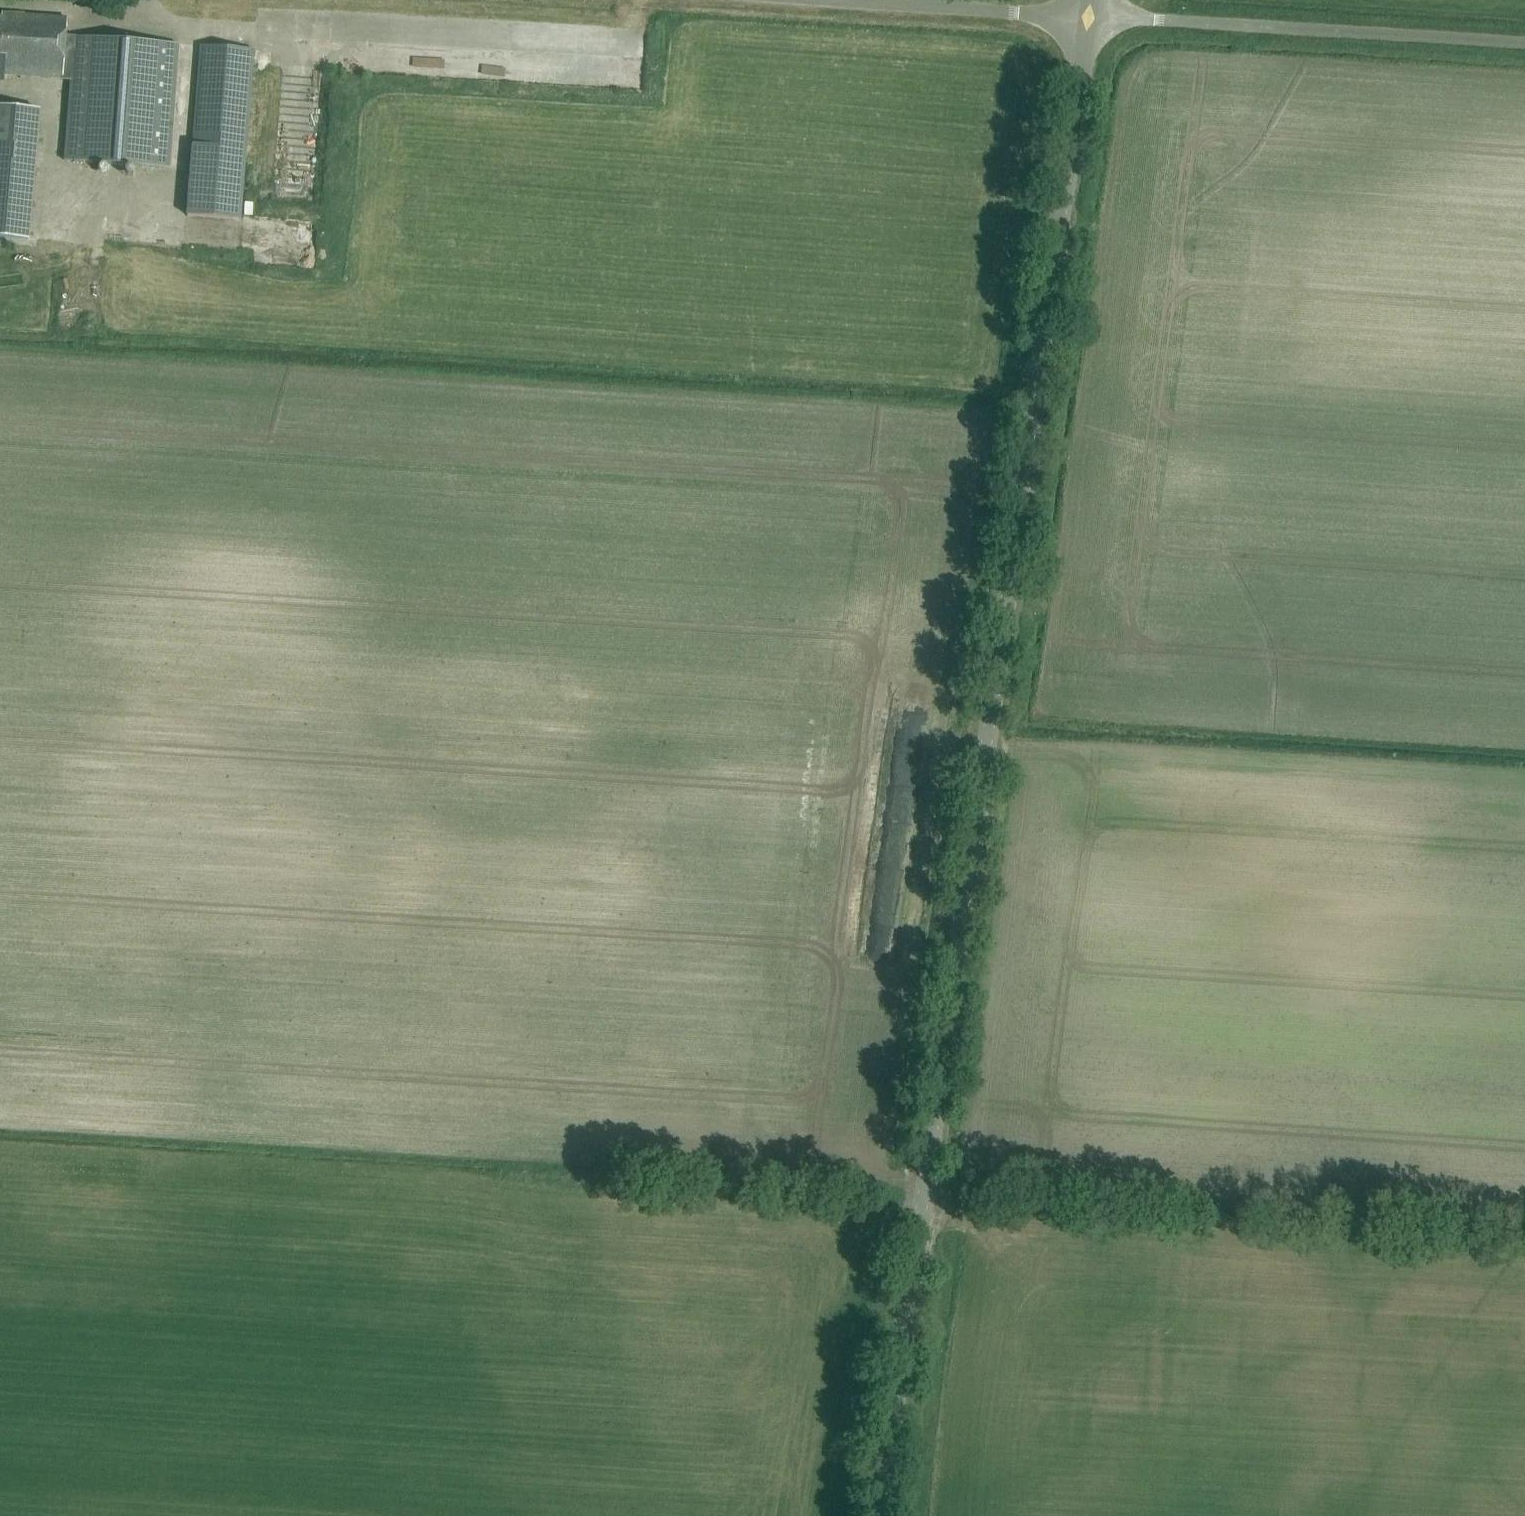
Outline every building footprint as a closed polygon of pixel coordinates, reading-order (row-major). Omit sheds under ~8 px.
[(5,14),(5,18),(0,18),(0,81),(4,81),(5,75),(70,80),(64,161),(169,169),(178,44),(65,36),(67,18),(5,14)] [(253,50),(200,46),(187,215),(241,219),(253,50)] [(0,107),(0,237),(29,240),(40,110),(0,107)]
